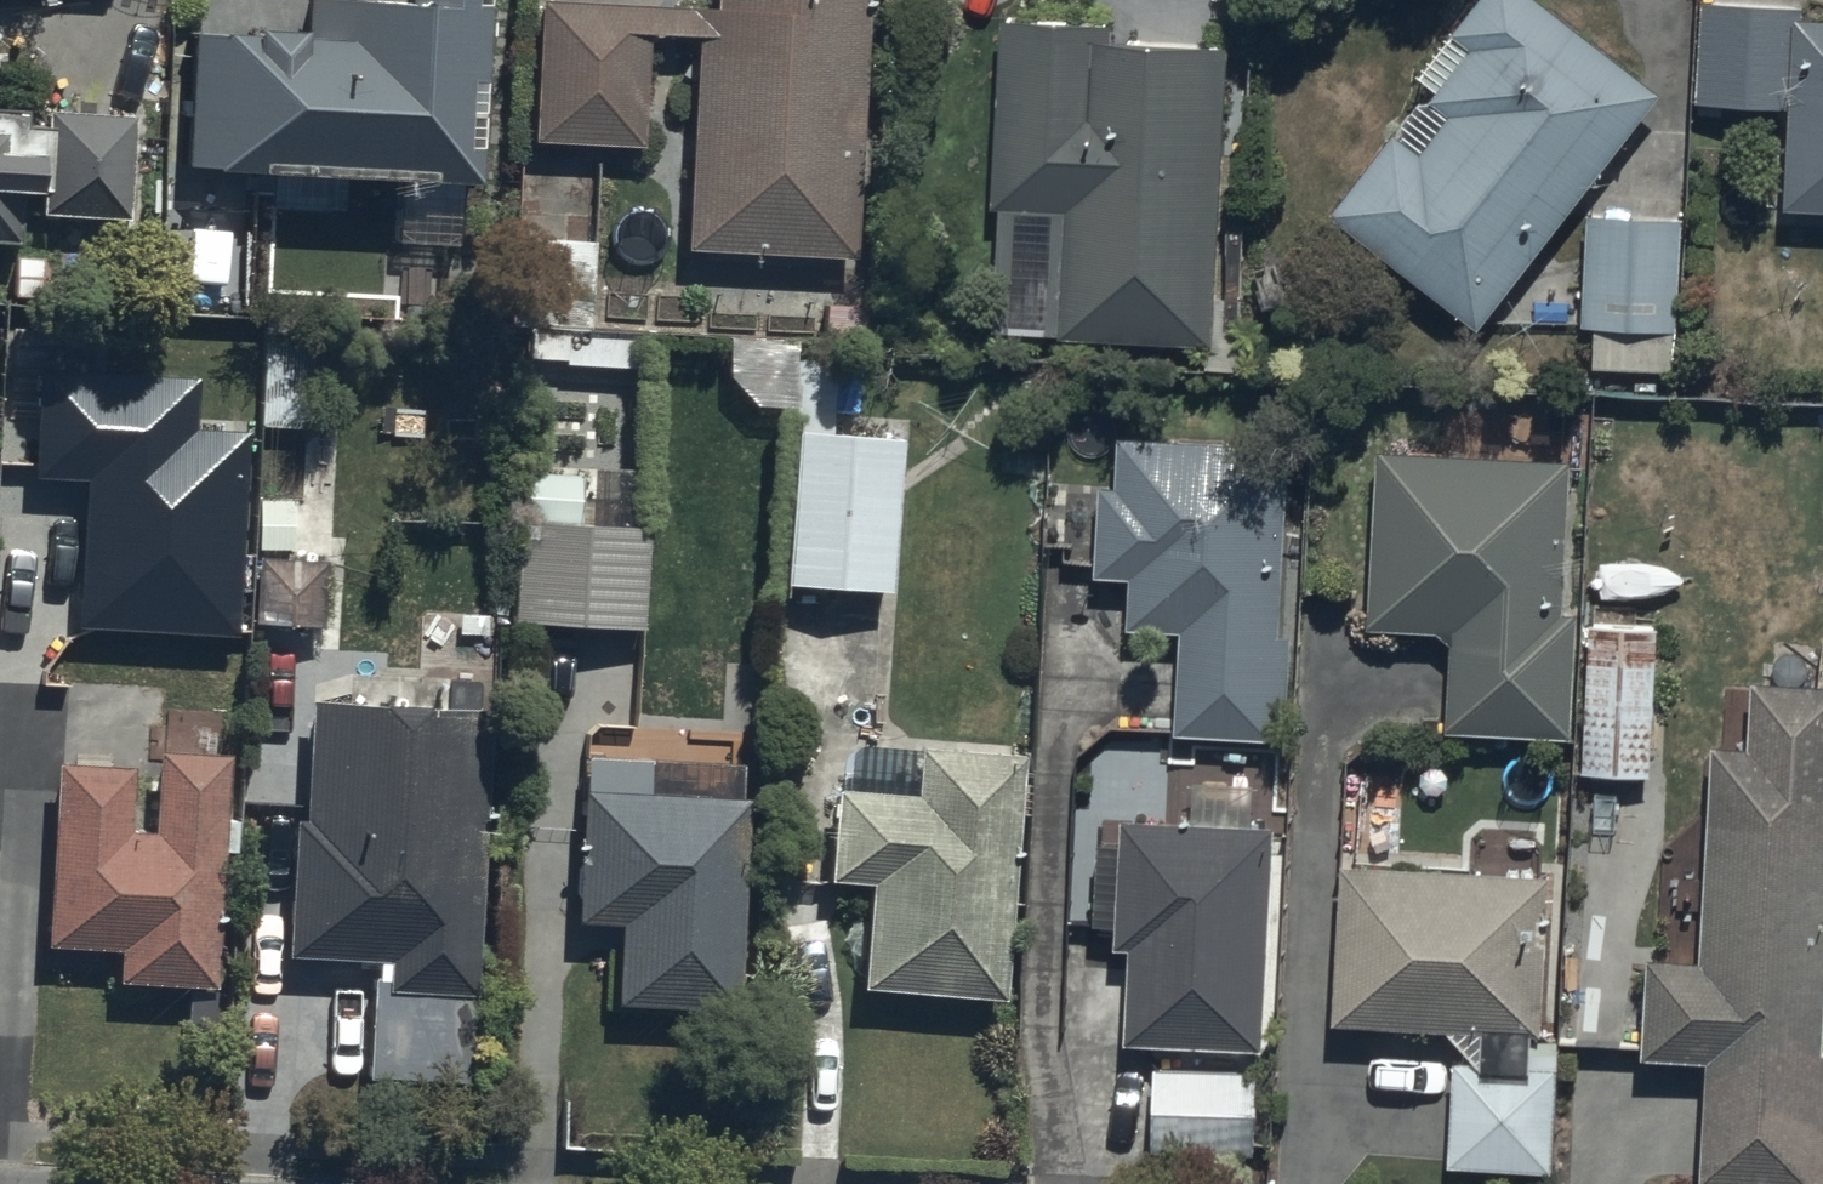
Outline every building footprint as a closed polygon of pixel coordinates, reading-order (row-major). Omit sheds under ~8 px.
[(479,0),(311,0),(310,22),(293,21),(294,9),(249,6),(248,20),(190,17),(183,153),(269,157),(267,195),(334,198),(336,163),(403,167),(396,285),(455,288),(459,211),(478,212),(480,168),(470,167),(479,0)] [(693,258),(860,267),(874,0),(702,0),(702,8),(554,0),(545,0),(538,142),(646,147),(652,36),(704,39),(693,258)] [(1470,346),(1667,95),(1545,0),(1490,0),(1314,224),(1470,346)] [(1794,5),(1794,0),(1698,0),(1694,93),(1783,97),(1779,195),(1822,196),(1822,6),(1794,5)] [(1224,24),(991,13),(975,345),(1208,356),(1224,24)] [(117,251),(125,115),(0,108),(0,244),(117,251)] [(1688,210),(1592,209),(1591,323),(1601,323),(1600,361),(1676,362),(1677,327),(1687,327),(1688,210)] [(829,421),(833,342),(791,343),(792,334),(722,329),(720,368),(747,401),(793,404),(784,576),(888,582),(896,424),(829,421)] [(254,432),(199,429),(202,383),(47,374),(41,476),(90,479),(81,630),(242,639),(254,432)] [(1198,733),(1288,739),(1299,453),(1127,447),(1121,587),(1198,733)] [(1575,462),(1372,452),(1363,633),(1448,638),(1443,743),(1559,749),(1575,462)] [(641,624),(647,513),(515,510),(509,616),(641,624)] [(1646,768),(1652,651),(1632,652),(1633,618),(1586,616),(1580,765),(1646,768)] [(1822,917),(1822,677),(1749,672),(1747,742),(1702,740),(1694,953),(1647,951),(1643,1046),(1705,1048),(1700,1176),(1822,1180),(1822,1041),(1818,1041),(1822,917)] [(504,714),(317,701),(298,977),(484,991),(504,714)] [(1010,1006),(1032,762),(849,746),(836,888),(871,891),(862,992),(1010,1006)] [(222,992),(233,764),(65,756),(54,983),(222,992)] [(621,1011),(747,1017),(758,804),(578,794),(571,920),(625,922),(621,1011)] [(1273,1055),(1283,828),(1127,821),(1117,1049),(1273,1055)] [(1570,881),(1337,868),(1327,1037),(1450,1044),(1443,1175),(1552,1181),(1570,881)] [(1269,1055),(1152,1055),(1152,1153),(1269,1153),(1269,1055)]
